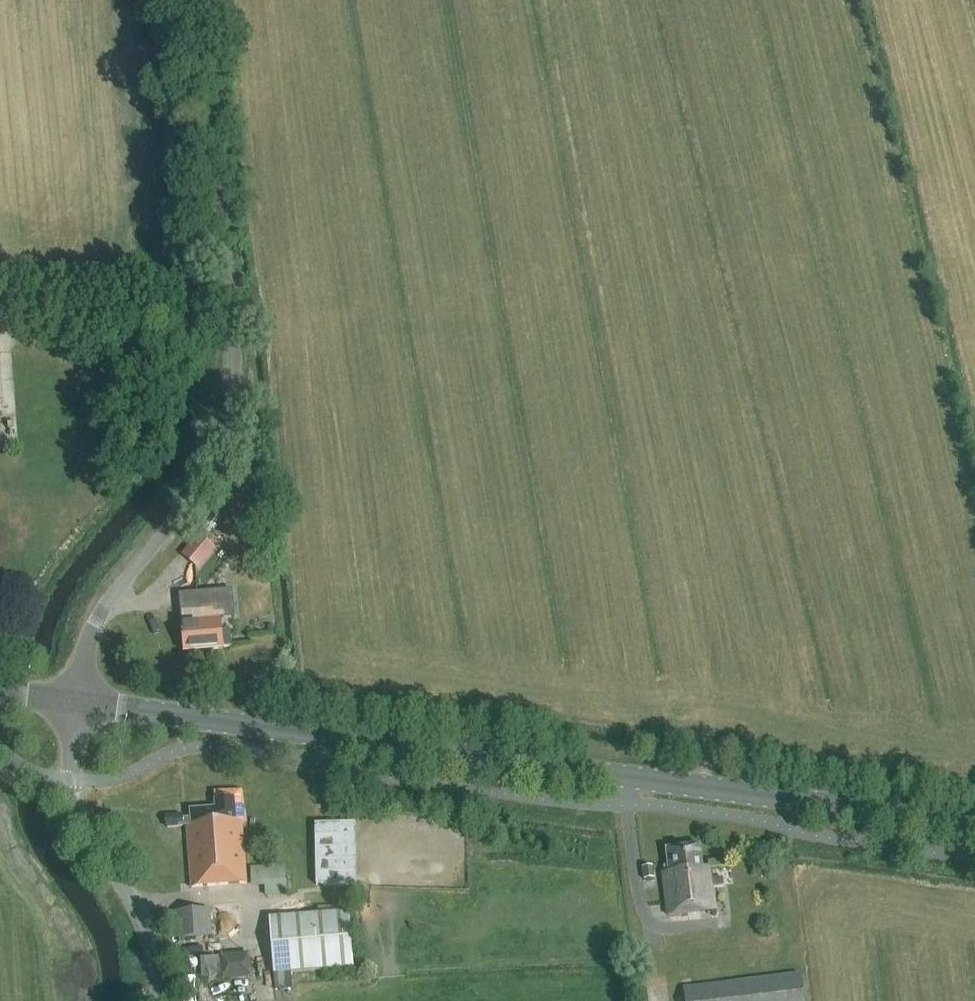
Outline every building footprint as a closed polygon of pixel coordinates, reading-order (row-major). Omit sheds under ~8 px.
[(198,534),(182,554),(195,565),(212,545),(198,534)] [(219,591),(179,594),(181,622),(183,653),(222,651),(224,651),(224,648),(231,647),(230,632),(222,633),(219,601),(219,591)] [(244,884),(240,823),(235,823),(233,801),(214,803),(214,810),(190,812),(191,828),(186,828),(190,888),(244,884)] [(182,829),(181,818),(168,819),(168,830),(182,829)] [(362,884),(360,821),(319,823),(321,885),(362,884)] [(715,910),(710,867),(702,868),(699,847),(665,851),(668,874),(663,875),(668,916),(715,910)] [(255,867),(255,883),(270,882),(271,895),(289,894),(289,887),(276,887),(275,866),(255,867)] [(653,880),(651,868),(642,870),(643,881),(653,880)] [(174,913),(175,940),(210,938),(208,911),(174,913)] [(271,921),(270,939),(273,975),(352,970),(348,915),(271,921)] [(223,981),(255,979),(254,953),(204,956),(207,1000),(224,999),(223,981)] [(800,975),(684,988),(686,1000),(803,1000),(800,975)]
